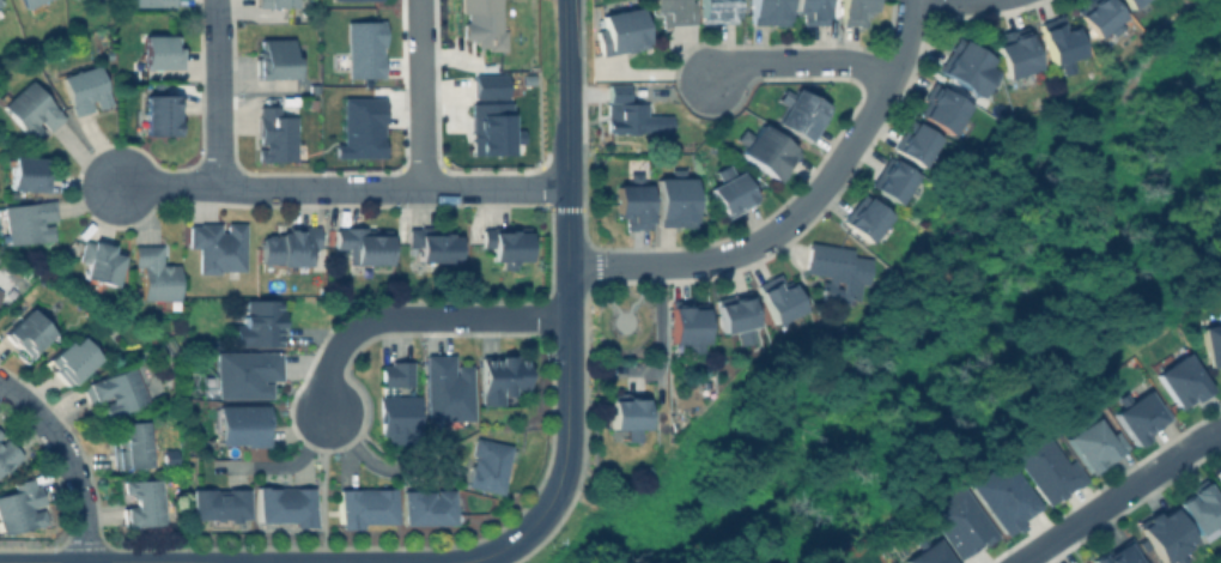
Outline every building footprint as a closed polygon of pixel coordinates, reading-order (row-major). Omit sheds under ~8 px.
[(20,8),(17,0),(39,0),(20,8)] [(456,12),(456,0),(498,0),(498,29),(503,29),(503,50),(484,50),(484,47),(472,47),(472,36),(462,36),(462,12),(456,12)] [(646,11),(646,0),(680,0),(680,1),(690,1),(691,24),(666,24),(666,26),(657,26),(656,14),(649,14),(649,11),(646,11)] [(697,22),(696,0),(730,0),(730,22),(697,22)] [(748,23),(748,0),(784,0),(784,18),(786,18),(786,25),(771,25),(771,23),(748,23)] [(789,13),(789,0),(824,0),(824,24),(798,24),(798,17),(800,17),(800,12),(789,13)] [(837,18),(836,0),(870,0),(870,12),(863,13),(863,26),(854,26),(854,24),(839,24),(839,18),(837,18)] [(1077,5),(1082,0),(1085,0),(1108,0),(1120,16),(1114,19),(1120,26),(1110,35),(1105,28),(1093,37),(1073,10),(1077,6),(1077,5)] [(1128,8),(1121,0),(1140,0),(1137,2),(1135,2),(1128,8)] [(637,5),(644,46),(634,48),(634,49),(622,52),(622,50),(597,55),(593,29),(600,28),(600,25),(597,25),(595,18),(597,18),(597,13),(637,5)] [(1058,13),(1063,25),(1070,23),(1080,54),(1068,57),(1071,69),(1059,74),(1056,62),(1047,65),(1037,30),(1039,29),(1037,23),(1051,18),(1050,16),(1058,13)] [(383,77),(381,20),(344,20),(345,78),(383,77)] [(1021,74),(1016,75),(1013,74),(1002,78),(989,41),(1000,37),(998,32),(1021,25),(1035,67),(1021,72),(1021,74)] [(175,36),(175,48),(174,48),(174,68),(135,68),(135,35),(166,35),(166,36),(175,36)] [(991,71),(974,96),(935,69),(948,49),(944,48),(953,36),(988,59),(983,66),(991,71)] [(291,37),(291,55),(293,55),(293,78),(254,79),(253,66),(254,66),(254,50),(259,50),(257,38),(291,37)] [(93,63),(107,103),(104,104),(103,107),(99,108),(96,107),(92,108),(89,98),(85,99),(89,109),(69,115),(55,75),(69,71),(73,69),(73,71),(93,63)] [(468,155),(509,155),(509,143),(522,143),(521,128),(506,129),(506,74),(470,74),(472,102),(467,102),(468,155)] [(28,140),(0,111),(0,92),(5,98),(25,79),(60,117),(45,131),(36,119),(32,122),(40,129),(28,140)] [(953,125),(947,135),(918,116),(918,115),(916,113),(924,101),(919,98),(930,81),(966,104),(959,116),(960,120),(956,125),(953,125)] [(625,84),(624,102),(603,101),(603,84),(625,84)] [(790,87),(826,108),(807,143),(802,140),(770,122),(780,104),(772,101),(779,89),(786,92),(790,87)] [(176,93),(176,120),(171,120),(171,135),(136,134),(136,93),(176,93)] [(333,157),(381,157),(381,97),(340,97),(340,144),(333,145),(333,157)] [(667,115),(667,132),(632,132),(632,133),(607,133),(607,132),(601,132),(601,120),(603,120),(603,103),(643,102),(643,115),(667,115)] [(274,105),(274,116),(291,115),(291,139),(293,139),(293,144),(291,144),(291,161),(253,161),(251,149),(257,149),(257,144),(254,144),(254,134),(253,134),(253,114),(254,114),(254,105),(274,105)] [(936,138),(917,168),(892,151),(892,150),(889,147),(907,119),(936,138)] [(755,122),(795,152),(773,182),(733,151),(739,144),(731,139),(740,128),(747,134),(755,122)] [(47,158),(47,171),(50,171),(49,193),(23,190),(23,193),(19,192),(19,190),(13,190),(16,168),(8,167),(8,159),(16,159),(16,156),(47,158)] [(901,190),(893,205),(864,186),(883,156),(912,175),(909,182),(909,184),(905,190),(901,190)] [(724,163),(729,174),(734,170),(752,201),(722,218),(718,213),(717,213),(703,188),(716,181),(710,171),(724,163)] [(682,169),(682,177),(690,177),(690,220),(692,220),(692,226),(655,226),(655,219),(652,219),(652,177),(669,177),(669,169),(682,169)] [(645,184),(645,229),(630,229),(630,230),(621,230),(621,217),(612,217),(612,184),(626,184),(626,172),(639,172),(639,184),(645,184)] [(886,212),(863,240),(838,217),(861,190),(886,212)] [(4,240),(0,240),(0,205),(0,201),(50,196),(53,217),(37,218),(38,223),(49,222),(50,237),(5,241),(4,240)] [(215,222),(215,229),(223,230),(223,220),(241,220),(241,268),(214,267),(214,271),(194,271),(194,244),(183,244),(184,222),(194,223),(194,220),(215,222)] [(316,224),(316,246),(312,246),(312,252),(304,252),(304,270),(278,270),(278,264),(271,264),(271,266),(260,266),(260,260),(256,260),(256,234),(260,234),(261,232),(267,232),(268,235),(271,235),(271,231),(275,231),(274,229),(281,229),(281,224),(316,224)] [(365,224),(365,226),(388,226),(388,232),(387,232),(387,261),(347,260),(347,246),(334,246),(334,226),(344,226),(344,224),(365,224)] [(433,224),(433,229),(447,229),(447,232),(455,232),(455,258),(415,258),(415,243),(407,243),(407,225),(418,225),(418,224),(433,224)] [(526,225),(527,258),(514,258),(514,267),(500,267),(500,259),(488,259),(488,246),(479,246),(479,226),(490,226),(490,224),(512,224),(512,225),(526,225)] [(89,238),(110,243),(109,247),(121,249),(111,284),(99,280),(97,289),(78,284),(80,276),(79,274),(83,260),(78,259),(83,240),(89,241),(89,238)] [(868,256),(864,282),(856,280),(854,297),(843,296),(843,302),(814,298),(818,278),(825,279),(826,273),(801,270),(806,240),(850,247),(849,254),(868,256)] [(175,262),(175,307),(158,307),(158,297),(136,297),(136,293),(136,284),(136,264),(129,264),(129,242),(158,242),(158,261),(165,261),(165,262),(175,262)] [(777,272),(782,283),(789,279),(801,307),(771,321),(754,282),(777,272)] [(747,323),(751,340),(735,344),(731,327),(718,331),(711,302),(712,302),(712,297),(745,289),(753,322),(747,323)] [(280,297),(281,307),(281,315),(278,315),(278,323),(279,323),(279,341),(231,343),(230,322),(237,321),(237,311),(244,311),(244,297),(280,297)] [(703,302),(703,305),(700,305),(701,339),(699,339),(699,350),(684,350),(684,339),(667,340),(666,303),(668,303),(668,297),(687,297),(687,302),(703,302)] [(10,344),(0,332),(0,325),(26,304),(47,329),(20,351),(13,341),(10,344)] [(1217,320),(1220,319),(1220,362),(1220,353),(1217,355),(1219,362),(1216,362),(1216,363),(1208,365),(1207,363),(1204,364),(1197,326),(1208,323),(1207,316),(1216,315),(1217,320)] [(74,337),(81,345),(85,343),(87,345),(96,339),(108,353),(98,362),(95,357),(89,362),(91,365),(89,367),(86,364),(59,385),(48,371),(49,370),(48,368),(49,367),(43,358),(47,356),(45,355),(63,340),(66,344),(74,337)] [(278,349),(278,376),(259,376),(259,380),(266,380),(267,394),(212,395),(212,349),(278,349)] [(1207,386),(1177,407),(1152,370),(1181,349),(1207,386)] [(512,351),(512,353),(522,353),(522,377),(524,377),(524,383),(522,383),(522,389),(505,389),(505,392),(497,392),(498,402),(482,402),(482,401),(476,401),(475,353),(493,353),(493,352),(503,352),(503,351),(512,351)] [(449,371),(452,371),(452,362),(467,362),(467,418),(421,417),(421,352),(449,352),(449,371)] [(408,358),(408,383),(375,383),(376,362),(387,362),(387,357),(408,358)] [(130,363),(142,400),(97,414),(93,400),(101,398),(99,394),(84,399),(78,382),(81,381),(81,380),(130,363)] [(1143,387),(1154,404),(1159,400),(1168,416),(1149,429),(1150,430),(1147,432),(1148,435),(1142,438),(1141,437),(1132,443),(1110,410),(1118,404),(1113,395),(1123,389),(1128,398),(1143,387)] [(624,389),(624,392),(642,392),(643,425),(634,425),(634,437),(610,437),(610,425),(607,425),(606,392),(615,392),(614,389),(624,389)] [(417,393),(417,406),(411,406),(411,432),(373,432),(372,411),(372,393),(417,393)] [(266,407),(266,424),(263,424),(263,443),(239,443),(239,441),(213,441),(213,402),(265,402),(265,406),(266,407)] [(1093,414),(1101,425),(1105,423),(1108,429),(1105,431),(1106,434),(1114,429),(1125,444),(1117,450),(1119,453),(1104,462),(1100,458),(1099,459),(1098,456),(1095,458),(1098,461),(1097,462),(1099,466),(1089,473),(1063,435),(1093,414)] [(145,465),(113,465),(113,448),(116,448),(116,420),(144,419),(145,465)] [(1041,426),(1065,461),(1071,458),(1086,478),(1075,485),(1074,484),(1063,491),(1064,492),(1056,497),(1056,496),(1045,503),(1009,448),(1041,426)] [(508,443),(496,491),(461,483),(466,461),(467,462),(469,455),(472,455),(472,454),(468,453),(473,435),(508,443)] [(18,455),(0,471),(0,441),(4,438),(18,455)] [(1022,525),(1015,529),(1013,526),(1002,533),(967,482),(1006,455),(1039,504),(1019,519),(1022,525)] [(1220,462),(1220,465),(1220,483),(1210,467),(1220,462)] [(158,476),(158,478),(163,478),(164,501),(171,500),(172,520),(159,520),(159,521),(117,523),(117,504),(129,504),(128,496),(123,496),(123,490),(116,491),(116,478),(158,476)] [(40,521),(0,531),(0,492),(10,490),(8,482),(29,477),(30,485),(35,484),(38,503),(25,506),(26,510),(36,508),(40,521)] [(1202,477),(1220,506),(1220,516),(1196,533),(1174,500),(1185,491),(1190,498),(1192,497),(1185,486),(1202,477)] [(996,533),(983,543),(980,538),(978,540),(979,541),(955,557),(922,508),(960,482),(996,533)] [(306,484),(306,525),(285,525),(285,523),(277,523),(277,519),(249,519),(250,484),(306,484)] [(207,488),(220,486),(220,485),(243,485),(243,525),(233,525),(233,516),(232,516),(232,519),(225,519),(225,523),(204,523),(204,515),(184,515),(184,485),(207,485),(207,488)] [(390,486),(390,520),(352,521),(353,525),(332,525),(332,486),(390,486)] [(427,491),(431,491),(431,488),(450,488),(450,510),(458,510),(458,521),(397,521),(397,488),(418,488),(418,490),(427,490),(427,491)] [(1193,556),(1183,562),(1164,562),(1162,561),(1161,562),(1134,521),(1141,516),(1152,508),(1155,514),(1170,504),(1191,537),(1184,540),(1193,556)] [(933,534),(951,562),(902,562),(898,557),(915,545),(910,538),(919,532),(924,540),(933,534)] [(1132,553),(1140,562),(1089,562),(1086,558),(1088,556),(1088,555),(1095,550),(1095,551),(1101,546),(1102,549),(1117,540),(1126,534),(1137,550),(1132,553)]
